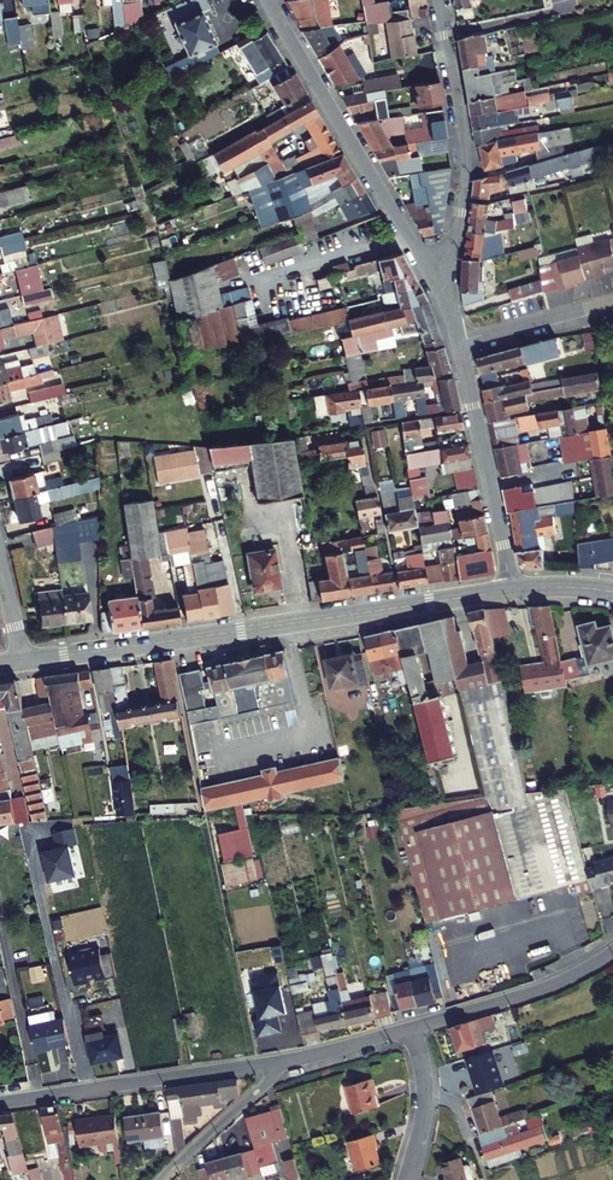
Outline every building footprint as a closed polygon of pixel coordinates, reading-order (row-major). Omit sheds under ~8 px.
[(138,18),(149,14),(147,0),(137,0),(138,18)] [(179,73),(218,53),(213,44),(215,43),(202,12),(210,8),(207,0),(187,0),(182,2),(168,8),(165,9),(177,38),(176,39),(175,40),(175,42),(176,44),(176,45),(177,45),(179,45),(181,45),(188,62),(177,68),(179,73)] [(293,17),(311,14),(308,0),(293,0),(289,1),(293,17)] [(333,11),(331,0),(308,0),(311,14),(333,11)] [(357,7),(364,6),(363,0),(331,0),(333,11),(348,8),(347,2),(356,1),(357,7)] [(364,6),(364,10),(367,22),(367,25),(375,24),(371,0),(363,0),(364,6)] [(410,20),(419,19),(417,7),(426,6),(426,0),(407,0),(410,20)] [(454,8),(471,6),(471,0),(453,0),(454,8)] [(364,10),(356,11),(358,23),(367,22),(364,10)] [(61,36),(61,12),(51,12),(51,36),(61,36)] [(83,12),(74,13),(76,30),(85,29),(83,12)] [(17,23),(17,17),(6,18),(10,46),(20,45),(20,42),(17,23)] [(315,17),(294,20),(299,30),(321,27),(315,17)] [(409,20),(387,23),(389,41),(405,38),(408,56),(415,55),(413,37),(411,38),(409,20)] [(30,41),(28,22),(17,23),(20,42),(30,41)] [(374,65),(370,42),(367,25),(367,22),(358,23),(342,25),(345,41),(341,42),(342,45),(334,50),(318,60),(334,85),(359,79),(349,59),(359,57),(363,67),(374,65)] [(538,50),(533,25),(521,27),(527,52),(538,50)] [(98,27),(83,32),(86,43),(101,39),(98,27)] [(321,27),(299,30),(318,60),(334,50),(321,27)] [(521,27),(507,30),(513,55),(527,52),(521,27)] [(487,35),(459,41),(465,72),(482,68),(479,57),(491,54),(487,35)] [(388,41),(387,38),(370,42),(374,65),(390,60),(408,56),(405,38),(389,41),(388,41)] [(248,84),(262,77),(266,85),(281,76),(262,41),(248,49),(258,68),(244,75),(248,84)] [(239,51),(235,44),(218,53),(222,60),(239,51)] [(349,59),(359,79),(365,78),(363,67),(359,57),(349,59)] [(483,75),(482,68),(465,72),(466,79),(483,75)] [(266,85),(263,87),(283,121),(305,108),(285,74),(281,76),(266,85)] [(483,75),(466,79),(469,90),(493,85),(491,74),(483,75)] [(397,75),(365,80),(367,94),(382,91),(399,88),(397,75)] [(438,102),(436,80),(409,86),(413,107),(438,102)] [(493,85),(469,90),(471,102),(496,97),(493,85)] [(350,111),(375,106),(378,121),(388,119),(382,91),(367,94),(343,99),(350,111)] [(560,98),(561,113),(576,112),(574,96),(560,98)] [(529,105),(473,116),(476,131),(504,126),(502,119),(531,114),(529,105)] [(219,187),(227,203),(263,189),(287,180),(268,149),(303,129),(326,166),(340,160),(308,107),(305,108),(283,121),(253,138),(251,137),(206,163),(214,178),(223,173),(229,181),(219,187)] [(425,126),(423,113),(414,115),(417,128),(425,126)] [(417,128),(414,115),(400,117),(402,131),(417,128)] [(398,131),(396,118),(388,119),(378,121),(358,124),(374,151),(391,148),(382,134),(398,131)] [(429,121),(431,140),(444,137),(443,119),(429,121)] [(476,131),(480,147),(482,147),(506,140),(535,134),(534,128),(505,132),(504,126),(476,131)] [(506,140),(482,147),(487,172),(504,168),(502,159),(530,152),(553,147),(551,138),(571,134),(570,127),(535,134),(506,140)] [(421,142),(391,148),(374,151),(388,177),(399,174),(396,161),(423,156),(421,142)] [(12,153),(9,143),(0,146),(0,156),(12,153)] [(556,158),(553,147),(530,152),(533,165),(556,158)] [(287,180),(263,189),(272,212),(302,201),(300,193),(332,179),(348,172),(340,160),(326,166),(287,180)] [(532,166),(507,173),(511,188),(529,183),(531,190),(538,188),(532,166)] [(453,183),(451,167),(420,173),(422,189),(426,188),(435,234),(442,232),(453,183)] [(332,179),(339,190),(356,183),(348,172),(332,179)] [(405,205),(423,236),(435,234),(426,188),(422,189),(420,173),(390,179),(398,194),(417,191),(418,202),(405,205)] [(476,180),(473,198),(490,199),(490,190),(503,190),(502,178),(476,180)] [(308,216),(308,218),(339,206),(365,197),(356,183),(339,190),(331,193),(332,196),(305,207),(308,216)] [(23,210),(19,196),(0,201),(0,216),(23,210)] [(350,219),(350,220),(375,211),(365,197),(339,206),(347,220),(350,219)] [(510,201),(501,203),(504,219),(527,214),(523,199),(515,200),(516,204),(511,205),(510,201)] [(272,212),(277,227),(290,223),(308,216),(305,207),(302,201),(272,212)] [(489,205),(472,204),(469,234),(498,237),(500,224),(488,222),(489,205)] [(296,239),(313,232),(308,218),(308,216),(290,223),(296,239)] [(300,251),(317,244),(313,232),(296,239),(300,251)] [(498,237),(469,234),(466,260),(487,261),(491,262),(491,260),(494,259),(494,258),(501,256),(500,252),(488,255),(485,255),(486,248),(498,249),(498,237)] [(577,238),(579,247),(595,242),(593,234),(577,238)] [(0,243),(0,253),(19,248),(17,238),(0,243)] [(300,251),(296,239),(256,253),(262,269),(301,255),(300,251)] [(579,247),(579,248),(588,280),(605,276),(603,269),(612,267),(612,249),(610,239),(595,242),(579,247)] [(537,246),(518,251),(521,260),(539,255),(537,246)] [(0,253),(0,263),(22,257),(19,248),(0,253)] [(559,289),(560,291),(569,289),(568,285),(576,283),(588,280),(579,248),(560,253),(562,261),(538,267),(542,281),(545,293),(559,289)] [(168,292),(183,364),(273,341),(339,325),(336,314),(285,326),(285,323),(254,331),(244,334),(238,308),(242,307),(239,296),(219,301),(215,287),(262,269),(256,253),(166,285),(168,292)] [(562,261),(560,253),(536,259),(538,267),(562,261)] [(356,288),(381,277),(390,296),(413,287),(398,255),(350,277),(356,288)] [(463,293),(466,306),(484,301),(488,270),(486,270),(487,261),(466,260),(463,293)] [(166,285),(162,266),(149,270),(156,295),(168,292),(166,285)] [(605,276),(612,274),(612,267),(603,269),(605,276)] [(12,277),(19,304),(20,304),(38,299),(31,273),(12,277)] [(336,285),(332,274),(316,279),(319,290),(336,285)] [(542,281),(509,290),(513,302),(545,293),(542,281)] [(413,287),(390,296),(396,311),(420,305),(413,287)] [(38,299),(20,304),(23,313),(43,308),(41,298),(38,299)] [(371,306),(336,314),(339,325),(375,316),(373,308),(377,306),(375,303),(371,304),(371,306)] [(339,325),(273,341),(274,347),(314,337),(320,365),(338,362),(344,361),(340,343),(386,331),(399,328),(401,337),(412,337),(415,347),(417,347),(435,343),(420,305),(396,311),(375,316),(339,325)] [(238,308),(244,334),(254,331),(248,306),(242,307),(238,308)] [(37,315),(24,318),(26,328),(39,325),(37,315)] [(2,335),(0,335),(0,345),(32,337),(35,351),(44,349),(56,346),(50,322),(39,325),(26,328),(2,335)] [(344,361),(350,359),(390,352),(386,331),(340,343),(344,361)] [(586,351),(595,349),(592,333),(583,334),(586,351)] [(562,356),(558,340),(525,349),(528,364),(562,356)] [(423,368),(411,371),(414,383),(418,383),(449,378),(435,343),(417,347),(423,368)] [(35,351),(26,353),(29,362),(47,358),(44,349),(35,351)] [(528,364),(525,349),(479,361),(485,384),(500,381),(498,372),(528,364)] [(344,361),(338,362),(342,378),(345,377),(347,387),(355,385),(350,359),(344,361)] [(0,369),(0,389),(33,380),(30,369),(17,372),(15,365),(0,369)] [(530,371),(533,383),(535,393),(541,391),(567,385),(566,379),(542,384),(538,369),(530,371)] [(601,387),(599,372),(566,379),(567,385),(568,393),(601,387)] [(0,389),(0,408),(9,405),(7,396),(41,387),(40,382),(52,379),(51,376),(33,380),(0,389)] [(449,378),(418,383),(421,398),(438,396),(443,413),(457,410),(449,378)] [(502,389),(500,381),(485,384),(487,392),(502,389)] [(418,383),(414,383),(386,388),(388,403),(410,400),(414,418),(424,416),(422,410),(421,398),(418,383)] [(535,393),(533,383),(506,389),(508,399),(535,393)] [(57,388),(25,396),(28,407),(60,399),(57,388)] [(386,388),(357,392),(360,409),(388,403),(386,388)] [(506,389),(502,390),(502,389),(487,392),(485,392),(488,404),(508,399),(506,389)] [(530,399),(542,396),(541,391),(535,393),(508,399),(488,404),(492,422),(511,419),(510,413),(532,407),(530,399)] [(595,398),(588,399),(589,405),(604,402),(602,391),(594,392),(595,398)] [(357,392),(321,398),(324,415),(360,409),(357,392)] [(584,414),(582,406),(570,408),(571,410),(518,420),(519,423),(522,423),(524,429),(530,428),(531,432),(562,426),(564,437),(580,434),(576,416),(584,414)] [(440,413),(439,407),(422,410),(424,416),(440,413)] [(362,419),(363,426),(375,424),(374,421),(379,420),(378,415),(362,418),(362,419)] [(0,421),(0,442),(51,429),(49,419),(22,425),(21,420),(17,421),(16,417),(0,421)] [(431,436),(461,431),(458,417),(428,421),(431,436)] [(354,425),(354,428),(363,426),(362,419),(345,422),(346,426),(354,425)] [(417,423),(397,426),(402,457),(410,456),(407,440),(419,437),(417,423)] [(0,442),(0,456),(0,457),(25,451),(24,448),(64,438),(61,427),(51,429),(0,442)] [(373,448),(387,446),(384,428),(370,430),(373,448)] [(608,429),(580,434),(564,437),(559,438),(563,464),(596,458),(603,494),(612,492),(612,457),(608,429)] [(358,433),(342,435),(346,458),(361,455),(358,433)] [(434,452),(465,446),(462,436),(432,441),(434,452)] [(516,436),(496,439),(497,449),(518,445),(516,436)] [(327,449),(325,437),(300,441),(301,453),(327,449)] [(291,443),(205,455),(210,478),(250,471),(257,507),(301,500),(291,443)] [(67,444),(53,448),(55,457),(70,453),(67,444)] [(497,449),(502,478),(523,474),(518,445),(497,449)] [(417,468),(468,460),(465,446),(434,452),(410,456),(402,457),(405,483),(419,481),(417,468)] [(38,452),(41,461),(55,457),(53,448),(38,452)] [(196,481),(210,478),(205,455),(204,453),(189,453),(189,456),(150,465),(156,492),(197,482),(196,481)] [(55,457),(41,461),(43,471),(58,467),(55,457)] [(434,480),(437,495),(451,493),(450,489),(473,484),(471,473),(434,480)] [(12,496),(8,497),(10,505),(45,496),(41,479),(32,482),(31,480),(9,486),(12,496)] [(408,503),(422,500),(419,481),(405,483),(407,499),(408,503)] [(504,488),(509,511),(511,511),(537,505),(572,499),(568,481),(534,488),(533,482),(504,488)] [(13,514),(16,514),(19,527),(40,522),(37,508),(95,492),(94,483),(45,496),(10,505),(13,514)] [(367,486),(351,489),(352,501),(374,498),(367,486)] [(352,501),(355,518),(379,514),(376,502),(374,498),(352,501)] [(414,528),(408,503),(407,499),(393,500),(395,512),(401,530),(414,528)] [(379,502),(385,533),(401,530),(395,512),(393,500),(379,502)] [(449,530),(450,536),(451,541),(466,538),(472,536),(484,534),(477,500),(465,503),(466,510),(457,512),(460,527),(449,530)] [(558,515),(540,518),(537,505),(511,511),(521,567),(546,567),(543,545),(563,542),(558,515)] [(428,514),(433,539),(450,536),(449,530),(447,521),(439,523),(436,512),(428,514)] [(414,528),(417,543),(433,539),(428,514),(419,516),(421,526),(414,528)] [(69,516),(53,520),(55,531),(72,527),(69,516)] [(380,518),(366,520),(367,527),(381,525),(380,518)] [(55,531),(51,532),(55,561),(77,558),(73,527),(72,527),(55,531)] [(161,534),(161,536),(165,555),(187,551),(184,534),(183,529),(161,534)] [(231,613),(220,561),(201,565),(200,562),(206,560),(199,531),(184,534),(187,551),(190,564),(202,618),(231,613)] [(29,538),(33,554),(52,549),(48,533),(29,538)] [(128,560),(140,558),(140,561),(165,557),(165,555),(161,536),(156,536),(155,534),(125,539),(126,547),(128,560)] [(451,541),(449,541),(457,578),(490,574),(492,570),(484,534),(472,536),(476,554),(470,555),(470,552),(464,553),(463,545),(468,545),(466,538),(451,541)] [(450,536),(433,539),(436,549),(448,547),(447,541),(449,541),(451,541),(450,536)] [(433,539),(417,543),(419,552),(436,549),(433,539)] [(360,540),(337,543),(340,556),(351,554),(354,568),(343,569),(350,596),(371,592),(362,548),(360,540)] [(594,543),(596,563),(612,561),(612,540),(594,543)] [(322,544),(329,580),(317,582),(320,601),(350,596),(343,569),(340,556),(337,543),(322,544)] [(577,545),(580,568),(597,568),(596,563),(594,543),(577,545)] [(372,546),(362,548),(371,592),(393,589),(389,572),(380,574),(377,558),(375,558),(372,546)] [(118,548),(119,561),(128,560),(126,547),(118,548)] [(436,564),(439,581),(455,578),(448,547),(436,549),(439,564),(436,564)] [(274,588),(265,550),(242,555),(250,594),(274,588)] [(401,552),(403,559),(410,558),(409,551),(401,552)] [(390,562),(395,561),(403,559),(401,552),(389,555),(390,562)] [(422,567),(420,556),(410,558),(412,569),(392,572),(396,588),(425,583),(422,567)] [(128,560),(131,578),(133,595),(138,627),(167,623),(164,608),(149,611),(140,561),(140,558),(128,560)] [(117,561),(120,579),(131,578),(128,560),(119,561),(117,561)] [(187,594),(179,596),(183,620),(202,618),(190,564),(182,565),(187,594)] [(422,567),(425,583),(436,581),(433,565),(422,567)] [(59,591),(37,594),(41,624),(64,621),(60,596),(59,591)] [(87,617),(84,593),(60,596),(64,621),(87,617)] [(105,610),(98,612),(99,632),(138,627),(133,595),(104,600),(105,610)] [(564,661),(551,604),(530,605),(535,624),(537,624),(545,659),(522,664),(528,692),(570,684),(569,680),(564,662),(564,661)] [(164,608),(167,623),(177,621),(174,606),(164,608)] [(509,621),(505,606),(487,607),(490,622),(509,621)] [(457,631),(453,615),(443,618),(447,636),(450,636),(460,677),(462,688),(459,688),(484,795),(529,793),(490,622),(487,607),(471,611),(474,628),(476,628),(481,652),(483,651),(484,660),(471,663),(463,630),(457,631)] [(447,636),(443,618),(397,628),(403,652),(416,706),(419,720),(429,760),(453,754),(439,694),(429,696),(418,650),(432,647),(440,681),(457,677),(447,636)] [(581,627),(584,642),(580,643),(583,656),(564,661),(564,662),(569,680),(583,677),(582,674),(587,673),(586,667),(590,666),(612,661),(612,627),(612,626),(598,630),(597,623),(581,627)] [(403,652),(397,628),(381,632),(391,671),(398,669),(394,654),(403,652)] [(381,632),(366,635),(372,659),(379,658),(382,673),(391,671),(381,632)] [(447,636),(457,677),(460,677),(450,636),(447,636)] [(348,655),(326,658),(331,685),(346,683),(347,685),(369,682),(363,653),(357,654),(355,649),(350,650),(348,655)] [(187,724),(222,717),(236,714),(272,706),(292,702),(280,650),(263,654),(260,655),(260,656),(225,664),(224,663),(204,668),(205,671),(208,671),(210,680),(212,692),(215,707),(213,707),(203,710),(198,690),(201,689),(200,683),(197,669),(177,674),(185,713),(187,724)] [(379,658),(372,659),(376,674),(382,673),(379,658)] [(109,667),(120,727),(181,715),(169,659),(153,661),(161,702),(128,709),(119,665),(109,667)] [(93,669),(100,709),(108,708),(111,727),(112,727),(114,735),(121,734),(120,727),(109,667),(93,669)] [(90,689),(86,670),(76,671),(79,691),(90,689)] [(79,691),(76,671),(45,676),(57,733),(62,754),(100,746),(98,733),(89,734),(86,720),(78,722),(73,692),(79,691)] [(57,733),(45,676),(37,677),(42,701),(22,705),(30,739),(57,733)] [(30,739),(22,705),(17,679),(0,681),(0,711),(7,710),(31,822),(47,821),(30,739)] [(210,680),(200,683),(201,689),(205,689),(206,693),(212,692),(210,680)] [(408,707),(411,722),(419,720),(416,706),(408,707)] [(95,718),(86,720),(89,734),(98,733),(95,718)] [(205,810),(232,805),(234,813),(242,813),(240,803),(265,797),(266,802),(281,799),(280,794),(343,781),(337,757),(310,763),(275,770),(275,767),(259,770),(260,774),(200,787),(205,810)] [(111,764),(119,813),(134,812),(126,762),(111,764)] [(582,908),(593,906),(593,903),(589,889),(563,790),(529,793),(484,795),(439,802),(420,805),(395,809),(423,932),(579,897),(582,908)] [(10,817),(10,816),(5,799),(0,800),(0,819),(10,817)] [(237,829),(215,834),(220,861),(251,854),(242,813),(234,813),(237,829)] [(26,823),(25,815),(10,816),(10,817),(11,824),(26,823)] [(44,864),(49,883),(75,877),(68,847),(76,846),(72,830),(52,835),(56,850),(40,854),(43,865),(44,864)] [(250,857),(217,864),(222,886),(255,879),(250,857)] [(589,889),(593,903),(607,900),(606,898),(612,896),(612,872),(596,877),(598,886),(589,889)] [(100,981),(120,976),(115,952),(105,954),(104,947),(97,949),(96,946),(84,949),(85,952),(73,954),(79,982),(99,978),(100,981)] [(30,967),(32,982),(45,980),(42,965),(30,967)] [(260,1036),(283,1031),(279,1012),(288,1010),(279,967),(253,972),(263,1018),(256,1019),(260,1036)] [(429,968),(405,973),(407,982),(413,1006),(429,1003),(427,997),(435,996),(429,968)] [(390,995),(386,996),(389,1012),(413,1006),(407,982),(389,986),(390,995)] [(13,1006),(8,988),(0,990),(0,1009),(13,1006)] [(311,1013),(295,1017),(299,1036),(344,1026),(339,1003),(337,993),(326,995),(328,1004),(324,1005),(326,1015),(312,1018),(311,1013)] [(384,993),(366,997),(371,1020),(389,1017),(384,993)] [(44,997),(32,998),(33,1006),(45,1004),(44,997)] [(371,1020),(366,997),(339,1003),(344,1026),(371,1020)] [(45,1015),(43,1006),(36,1008),(38,1016),(45,1015)] [(172,1009),(176,1031),(186,1029),(182,1007),(172,1009)] [(36,1008),(26,1010),(28,1019),(38,1016),(36,1008)] [(60,1011),(45,1015),(38,1016),(44,1040),(51,1038),(66,1034),(60,1011)] [(500,1022),(497,1013),(447,1028),(456,1054),(480,1046),(475,1029),(500,1022)] [(44,1040),(38,1016),(28,1019),(34,1042),(44,1040)] [(519,1041),(513,1023),(501,1027),(507,1045),(519,1041)] [(117,1025),(86,1032),(91,1053),(122,1045),(117,1025)] [(485,1073),(491,1090),(503,1086),(517,1082),(506,1046),(479,1054),(484,1068),(485,1067),(487,1073),(485,1073)] [(370,1110),(361,1081),(339,1088),(348,1117),(370,1110)] [(233,1083),(165,1094),(174,1157),(181,1150),(178,1130),(182,1130),(182,1125),(194,1123),(193,1120),(199,1119),(197,1109),(209,1107),(211,1112),(223,1110),(221,1102),(235,1100),(233,1083)] [(500,1114),(495,1098),(473,1105),(482,1131),(517,1120),(515,1114),(511,1115),(509,1111),(500,1114)] [(266,1114),(241,1121),(250,1151),(256,1171),(266,1168),(260,1148),(285,1141),(274,1105),(265,1108),(266,1114)] [(61,1107),(41,1110),(50,1162),(58,1161),(60,1177),(62,1176),(63,1179),(75,1179),(61,1107)] [(163,1131),(159,1108),(125,1114),(128,1138),(140,1135),(163,1131)] [(119,1137),(114,1111),(97,1114),(97,1113),(76,1117),(80,1143),(119,1137)] [(12,1114),(0,1115),(0,1127),(1,1126),(8,1155),(6,1155),(9,1167),(25,1163),(12,1114)] [(507,1130),(506,1126),(482,1134),(490,1158),(550,1138),(545,1125),(525,1132),(523,1125),(507,1130)] [(164,1142),(163,1131),(140,1135),(142,1147),(164,1142)] [(375,1148),(371,1134),(345,1143),(354,1171),(376,1164),(371,1149),(375,1148)] [(250,1151),(221,1160),(228,1179),(247,1179),(246,1179),(258,1175),(256,1171),(250,1151)] [(435,1162),(441,1179),(439,1179),(467,1179),(463,1164),(460,1163),(455,1164),(452,1156),(435,1162)] [(290,1158),(280,1161),(285,1179),(296,1179),(290,1158)] [(206,1169),(195,1172),(198,1179),(228,1179),(221,1160),(205,1165),(206,1169)] [(27,1169),(30,1179),(42,1179),(38,1166),(27,1169)]
